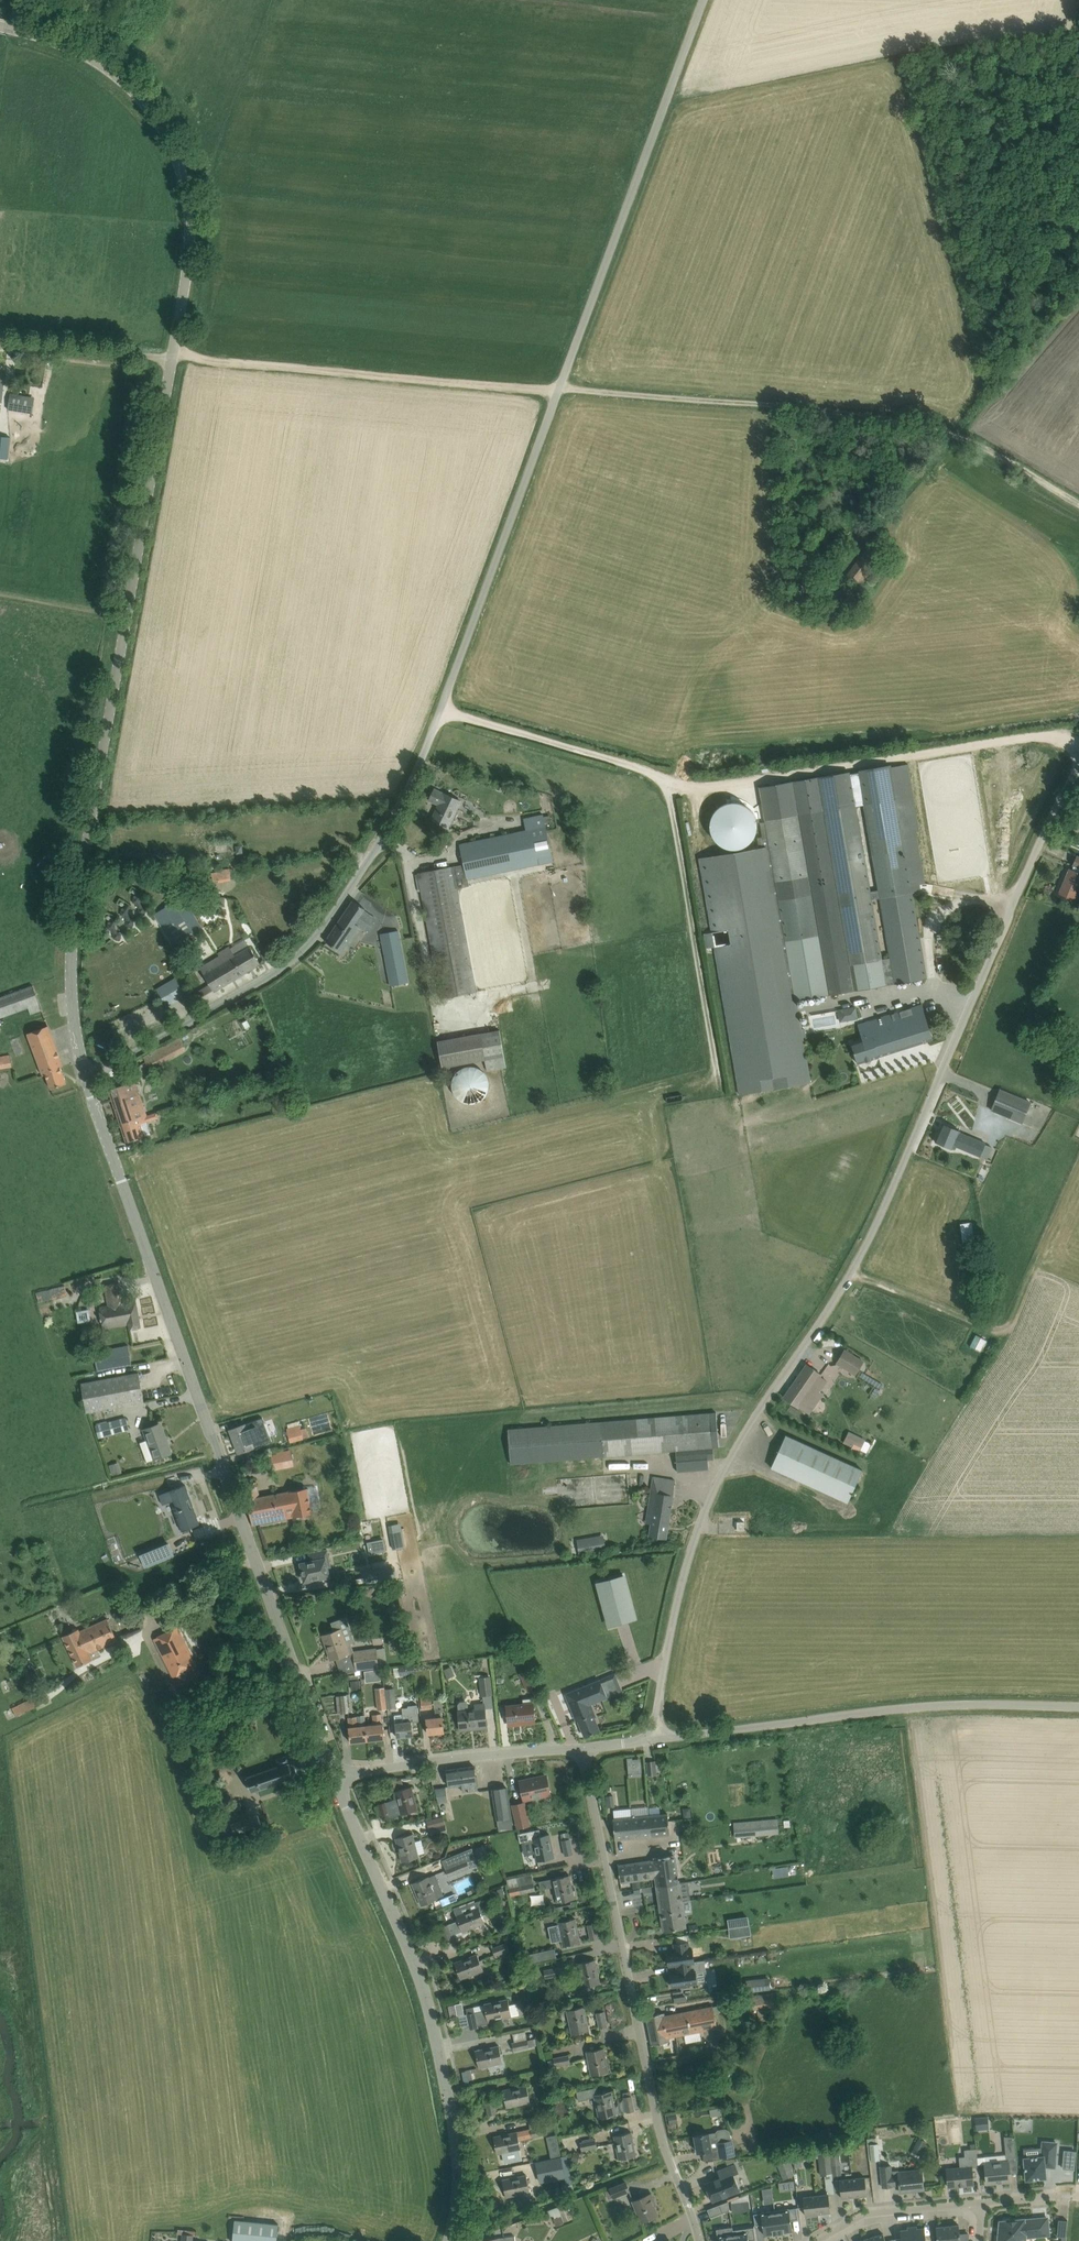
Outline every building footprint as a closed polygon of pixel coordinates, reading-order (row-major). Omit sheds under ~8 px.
[(11,394),(8,410),(27,413),(29,397),(11,394)] [(0,437),(0,458),(7,459),(10,438),(0,437)] [(847,575),(860,585),(870,572),(873,574),(886,558),(870,546),(847,575)] [(890,958),(895,984),(926,979),(913,896),(922,894),(920,884),(926,883),(917,831),(920,831),(909,764),(892,767),(891,765),(858,770),(859,773),(865,805),(879,890),(880,898),(890,958)] [(819,777),(854,991),(895,984),(890,958),(882,960),(872,900),(880,898),(879,890),(870,892),(856,807),(865,805),(859,773),(851,774),(850,772),(819,777)] [(797,1001),(802,1000),(828,995),(854,991),(819,777),(759,787),(765,821),(797,1001)] [(439,805),(441,806),(434,820),(448,827),(461,801),(445,793),(444,794),(434,789),(429,800),(439,805)] [(711,818),(710,823),(710,828),(711,833),(713,837),(716,841),(720,845),(724,847),(729,849),(733,849),(738,849),(743,847),(747,845),(751,842),(754,838),(756,833),(757,829),(757,824),(756,819),(754,814),(751,810),(748,807),(743,805),(739,803),(734,802),(729,803),(724,804),(720,807),(716,810),(713,814),(711,818)] [(465,870),(454,873),(453,867),(418,873),(420,884),(441,998),(476,992),(455,881),(467,879),(553,861),(543,815),(524,819),(526,830),(489,838),(488,835),(471,838),(472,842),(460,844),(465,870)] [(797,1001),(765,821),(760,822),(762,837),(757,838),(759,849),(699,859),(711,933),(704,934),(706,948),(714,947),(739,1094),(811,1083),(797,1001)] [(1068,901),(1068,900),(1073,902),(1077,894),(1076,894),(1078,887),(1078,857),(1077,856),(1073,865),(1074,865),(1072,870),(1069,869),(1058,896),(1066,899),(1066,900),(1068,901)] [(218,871),(219,881),(233,879),(231,869),(218,871)] [(139,912),(142,915),(146,913),(146,909),(147,907),(145,906),(144,907),(142,906),(140,903),(140,898),(143,895),(139,892),(137,896),(134,898),(134,902),(137,904),(139,908),(139,912)] [(209,896),(209,906),(225,907),(225,897),(209,896)] [(166,908),(185,940),(204,929),(184,897),(166,908)] [(364,910),(365,908),(353,901),(325,941),(341,952),(358,926),(367,932),(376,918),(364,910)] [(127,925),(130,927),(134,925),(134,921),(135,920),(133,919),(132,920),(130,919),(128,915),(129,911),(131,907),(127,905),(125,908),(122,910),(122,914),(125,916),(127,921),(127,925)] [(118,940),(121,938),(121,934),(121,933),(120,932),(119,933),(117,932),(115,928),(115,924),(117,920),(113,918),(111,922),(108,924),(108,928),(112,930),(114,934),(114,938),(118,940)] [(384,949),(389,975),(392,987),(409,984),(398,930),(381,934),(383,942),(379,942),(380,950),(384,949)] [(236,953),(249,944),(245,939),(232,948),(236,953)] [(200,968),(214,992),(260,964),(250,947),(236,955),(230,946),(218,953),(220,956),(200,968)] [(28,1008),(31,1014),(42,1010),(33,986),(0,998),(0,1018),(28,1008)] [(183,991),(164,1002),(167,1006),(185,995),(183,991)] [(851,1042),(857,1063),(932,1039),(921,1005),(862,1023),(867,1037),(851,1042)] [(856,1006),(838,1008),(840,1021),(858,1018),(856,1006)] [(61,1067),(63,1066),(48,1026),(28,1034),(43,1075),(46,1074),(52,1089),(67,1083),(61,1067)] [(485,1060),(487,1071),(506,1067),(500,1030),(437,1041),(442,1067),(485,1060)] [(180,1038),(144,1058),(150,1068),(186,1049),(180,1038)] [(13,1068),(11,1056),(0,1057),(0,1070),(13,1068)] [(457,1099),(460,1101),(463,1103),(467,1104),(470,1104),(474,1104),(477,1103),(480,1101),(483,1099),(485,1096),(487,1093),(488,1090),(489,1086),(489,1082),(488,1079),(486,1076),(484,1073),(482,1070),(479,1068),(475,1067),(472,1066),(468,1066),(465,1067),(461,1068),(458,1070),(456,1073),(454,1076),(452,1079),(452,1082),(451,1086),(452,1090),(453,1093),(455,1096),(457,1099)] [(110,1090),(121,1124),(147,1115),(139,1092),(135,1081),(110,1090)] [(991,1110),(1023,1123),(1031,1103),(1000,1090),(991,1110)] [(286,1099),(271,1103),(274,1113),(289,1109),(286,1099)] [(147,1116),(147,1115),(121,1124),(127,1142),(145,1136),(140,1124),(159,1118),(157,1113),(147,1116)] [(935,1142),(945,1146),(952,1149),(954,1145),(981,1157),(986,1144),(959,1132),(959,1131),(943,1124),(935,1142)] [(958,1225),(963,1260),(976,1259),(971,1224),(958,1225)] [(101,1307),(105,1328),(129,1324),(130,1330),(141,1328),(136,1300),(121,1303),(117,1283),(105,1285),(109,1306),(101,1307)] [(36,1292),(38,1302),(66,1295),(64,1285),(36,1292)] [(78,1321),(91,1320),(90,1309),(77,1310),(78,1321)] [(976,1334),(970,1345),(980,1350),(986,1339),(976,1334)] [(99,1371),(132,1365),(128,1345),(96,1351),(99,1371)] [(837,1363),(856,1374),(864,1361),(844,1350),(837,1363)] [(799,1408),(799,1407),(809,1414),(823,1394),(813,1386),(821,1375),(807,1364),(784,1397),(799,1408)] [(139,1373),(81,1384),(87,1412),(144,1401),(139,1373)] [(716,1412),(509,1428),(511,1463),(719,1447),(716,1412)] [(95,1426),(98,1437),(129,1429),(126,1418),(95,1426)] [(230,1430),(239,1453),(258,1446),(255,1439),(252,1440),(250,1436),(254,1435),(272,1430),(269,1419),(246,1425),(240,1426),(230,1430)] [(148,1441),(140,1443),(147,1461),(154,1459),(164,1455),(171,1453),(161,1423),(150,1427),(144,1429),(148,1441)] [(300,1425),(287,1428),(290,1441),(303,1437),(307,1436),(306,1432),(307,1431),(306,1426),(301,1428),(300,1425)] [(850,1451),(857,1455),(865,1439),(848,1431),(842,1442),(852,1447),(850,1451)] [(771,1468),(848,1503),(863,1470),(786,1435),(771,1468)] [(713,1448),(675,1451),(677,1471),(708,1469),(707,1459),(714,1459),(713,1448)] [(291,1449),(285,1450),(288,1467),(294,1466),(291,1449)] [(119,1462),(110,1464),(112,1474),(121,1472),(119,1462)] [(650,1536),(656,1537),(666,1538),(675,1480),(654,1477),(649,1511),(653,1511),(650,1536)] [(244,1484),(253,1525),(312,1513),(308,1488),(260,1498),(257,1481),(244,1484)] [(159,1494),(159,1496),(165,1494),(167,1493),(171,1502),(173,1501),(175,1505),(177,1510),(175,1510),(174,1510),(182,1531),(187,1529),(200,1524),(190,1496),(189,1497),(187,1492),(188,1492),(185,1485),(159,1494)] [(606,1550),(604,1535),(584,1538),(586,1554),(606,1550)] [(386,1551),(384,1538),(367,1542),(370,1554),(386,1551)] [(404,1538),(391,1541),(392,1548),(406,1546),(404,1538)] [(168,1543),(141,1554),(147,1566),(173,1555),(168,1543)] [(311,1561),(301,1563),(305,1581),(312,1580),(312,1581),(321,1579),(321,1578),(329,1576),(327,1567),(331,1566),(327,1550),(309,1553),(311,1561)] [(623,1575),(598,1582),(609,1625),(635,1618),(623,1575)] [(383,1586),(374,1597),(381,1603),(390,1592),(383,1586)] [(323,1636),(327,1647),(329,1646),(333,1659),(350,1653),(347,1645),(355,1642),(346,1617),(331,1622),(334,1632),(323,1636)] [(63,1636),(78,1667),(93,1659),(90,1653),(118,1640),(107,1619),(79,1631),(78,1629),(63,1636)] [(154,1639),(173,1677),(197,1665),(177,1627),(154,1639)] [(357,1669),(360,1669),(380,1667),(377,1648),(353,1650),(355,1669),(357,1669)] [(415,1665),(399,1667),(400,1674),(415,1673),(415,1665)] [(444,1670),(448,1679),(456,1676),(452,1666),(444,1670)] [(379,1669),(367,1671),(369,1682),(381,1680),(379,1669)] [(520,1673),(529,1691),(537,1686),(528,1669),(520,1673)] [(233,1674),(227,1677),(231,1683),(236,1684),(237,1674),(233,1674)] [(480,1677),(482,1696),(494,1695),(492,1676),(480,1677)] [(585,1737),(599,1731),(594,1717),(595,1716),(590,1704),(607,1697),(606,1696),(610,1695),(604,1679),(566,1694),(577,1721),(578,1720),(585,1737)] [(351,1681),(352,1690),(358,1689),(361,1689),(360,1680),(351,1681)] [(387,1709),(384,1687),(376,1688),(378,1710),(387,1709)] [(385,1687),(384,1687),(387,1709),(397,1708),(395,1687),(391,1688),(386,1689),(385,1689),(385,1687)] [(12,1708),(16,1717),(48,1701),(44,1692),(12,1708)] [(349,1713),(347,1695),(337,1697),(339,1714),(349,1713)] [(421,1697),(422,1709),(433,1707),(432,1695),(421,1697)] [(442,1699),(434,1700),(436,1716),(434,1716),(434,1717),(427,1718),(428,1734),(444,1732),(441,1708),(443,1708),(442,1699)] [(458,1709),(460,1728),(474,1727),(474,1729),(487,1728),(485,1707),(487,1706),(486,1702),(475,1704),(476,1708),(468,1708),(468,1703),(465,1701),(460,1702),(458,1704),(459,1709),(458,1709)] [(507,1705),(509,1723),(522,1722),(522,1724),(535,1722),(533,1702),(507,1705)] [(404,1714),(395,1715),(397,1737),(413,1735),(412,1724),(411,1714),(410,1707),(403,1708),(404,1714)] [(375,1724),(367,1725),(369,1740),(385,1739),(382,1713),(374,1714),(375,1724)] [(369,1740),(367,1725),(358,1726),(357,1716),(349,1717),(350,1727),(349,1727),(350,1742),(369,1740)] [(289,1764),(290,1763),(288,1756),(277,1760),(280,1766),(248,1777),(253,1791),(293,1778),(296,1772),(294,1766),(289,1764)] [(647,1762),(648,1775),(656,1775),(655,1761),(647,1762)] [(449,1786),(462,1785),(463,1792),(478,1790),(474,1766),(447,1770),(449,1786)] [(431,1782),(429,1775),(421,1777),(423,1784),(431,1782)] [(530,1781),(530,1780),(529,1780),(528,1779),(521,1780),(521,1782),(520,1782),(524,1800),(550,1794),(546,1776),(535,1778),(536,1779),(530,1781)] [(379,1804),(383,1819),(390,1817),(401,1814),(418,1810),(412,1786),(395,1791),(397,1799),(386,1802),(379,1804)] [(437,1787),(438,1801),(447,1801),(447,1787),(437,1787)] [(507,1787),(493,1790),(499,1830),(513,1828),(507,1787)] [(615,1806),(614,1795),(606,1796),(607,1807),(615,1806)] [(513,1804),(518,1828),(530,1825),(525,1801),(513,1804)] [(668,1814),(649,1816),(651,1836),(670,1835),(668,1814)] [(258,1815),(232,1823),(235,1834),(262,1825),(258,1815)] [(615,1840),(651,1836),(649,1816),(613,1819),(615,1840)] [(443,1817),(428,1821),(430,1829),(446,1825),(443,1817)] [(735,1823),(736,1837),(779,1834),(778,1819),(735,1823)] [(446,1825),(430,1829),(433,1837),(448,1834),(446,1825)] [(541,1836),(539,1830),(518,1834),(520,1843),(533,1840),(538,1862),(555,1858),(550,1834),(541,1836)] [(412,1834),(396,1838),(402,1862),(419,1857),(418,1855),(415,1842),(412,1834)] [(570,1839),(562,1840),(565,1856),(573,1854),(570,1839)] [(446,1869),(449,1876),(470,1868),(467,1861),(476,1858),(472,1847),(446,1859),(449,1868),(446,1869)] [(657,1886),(679,1883),(676,1856),(653,1860),(653,1861),(654,1861),(657,1877),(656,1877),(657,1886)] [(653,1861),(618,1866),(620,1882),(635,1880),(639,1880),(656,1877),(657,1877),(654,1861),(653,1861)] [(412,1883),(422,1906),(437,1899),(437,1898),(444,1895),(435,1874),(428,1877),(428,1876),(412,1883)] [(554,1887),(557,1903),(574,1899),(569,1875),(539,1882),(541,1890),(554,1887)] [(518,1886),(520,1894),(535,1890),(533,1883),(518,1886)] [(660,1904),(682,1901),(679,1883),(657,1886),(660,1904)] [(498,1890),(501,1898),(506,1897),(503,1888),(498,1890)] [(544,1893),(533,1894),(534,1902),(545,1901),(544,1893)] [(445,1898),(434,1902),(437,1908),(448,1904),(445,1898)] [(460,1909),(455,1911),(459,1923),(451,1926),(451,1924),(441,1927),(446,1942),(453,1939),(452,1937),(463,1933),(485,1924),(482,1915),(488,1913),(483,1900),(476,1903),(475,1901),(459,1907),(460,1909)] [(563,1911),(577,1908),(575,1901),(571,1902),(572,1904),(562,1906),(563,1911)] [(682,1901),(660,1904),(664,1931),(686,1928),(682,1901)] [(540,1917),(543,1940),(550,1938),(548,1924),(556,1923),(554,1915),(540,1917)] [(728,1917),(729,1936),(751,1935),(750,1916),(728,1917)] [(558,1922),(563,1946),(580,1942),(575,1918),(558,1922)] [(588,1925),(591,1940),(599,1938),(595,1923),(588,1925)] [(690,1934),(699,1933),(698,1924),(689,1925),(690,1934)] [(675,1952),(668,1953),(667,1953),(669,1966),(670,1966),(669,1965),(677,1964),(695,1961),(693,1950),(690,1951),(689,1942),(674,1944),(675,1952)] [(493,1947),(496,1956),(509,1951),(506,1943),(493,1947)] [(544,1958),(556,1956),(555,1948),(543,1950),(544,1958)] [(455,1963),(461,1979),(483,1970),(477,1954),(455,1963)] [(595,1960),(578,1963),(582,1985),(577,1986),(579,1996),(596,1992),(594,1985),(600,1983),(595,1960)] [(698,1983),(697,1983),(707,1981),(705,1960),(677,1964),(678,1973),(671,1974),(671,1973),(670,1974),(672,1987),(672,1986),(681,1985),(681,1988),(690,1987),(690,1984),(697,1983),(697,1984),(698,1983)] [(544,1971),(545,1979),(561,1975),(560,1968),(544,1971)] [(769,1980),(754,1981),(755,1990),(770,1988),(769,1980)] [(780,2009),(778,1992),(745,1997),(747,2012),(749,2011),(750,2017),(759,2015),(760,2022),(768,2020),(767,2017),(775,2016),(774,2010),(780,2009)] [(488,2021),(519,2015),(517,2004),(510,2005),(508,1999),(484,2004),(485,2010),(475,2012),(474,2008),(466,2009),(470,2029),(478,2028),(477,2025),(488,2023),(488,2021)] [(713,2006),(679,2013),(681,2023),(671,2025),(674,2037),(717,2028),(713,2006)] [(567,2010),(572,2034),(589,2030),(584,2007),(567,2010)] [(596,2013),(600,2028),(607,2027),(604,2011),(596,2013)] [(681,2023),(679,2013),(665,2016),(664,2013),(646,2017),(652,2045),(669,2042),(668,2038),(674,2037),(671,2025),(681,2023)] [(534,2039),(527,2040),(527,2041),(529,2047),(536,2046),(534,2039)] [(513,2044),(514,2052),(529,2049),(529,2047),(527,2041),(513,2044)] [(475,2051),(479,2068),(502,2063),(499,2046),(475,2051)] [(587,2051),(592,2075),(609,2072),(604,2048),(587,2051)] [(569,2056),(552,2059),(552,2060),(553,2064),(554,2068),(571,2064),(569,2056)] [(503,2090),(506,2107),(531,2102),(527,2085),(503,2090)] [(598,2088),(578,2093),(580,2102),(589,2100),(589,2099),(595,2097),(599,2118),(616,2115),(616,2113),(615,2107),(611,2091),(599,2093),(598,2088)] [(631,2092),(623,2093),(627,2112),(635,2111),(631,2092)] [(486,2100),(489,2115),(497,2114),(493,2098),(486,2100)] [(723,2115),(721,2107),(710,2109),(712,2117),(723,2115)] [(677,2115),(668,2116),(669,2124),(678,2122),(677,2115)] [(546,2126),(530,2129),(532,2137),(547,2134),(546,2126)] [(706,2152),(706,2151),(707,2151),(715,2149),(717,2158),(721,2158),(735,2155),(732,2139),(731,2139),(729,2130),(726,2128),(718,2130),(716,2132),(709,2133),(695,2135),(698,2152),(704,2151),(704,2152),(706,2152)] [(494,2137),(497,2154),(504,2152),(506,2160),(518,2158),(516,2150),(520,2149),(517,2132),(494,2137)] [(614,2136),(619,2159),(636,2156),(631,2132),(614,2136)] [(1004,2137),(1006,2159),(1016,2158),(1013,2138),(1004,2137)] [(911,2154),(919,2158),(926,2143),(919,2139),(911,2154)] [(581,2143),(582,2151),(597,2147),(595,2140),(581,2143)] [(1024,2158),(1026,2179),(1028,2179),(1030,2181),(1035,2181),(1037,2178),(1047,2177),(1046,2166),(1045,2157),(1055,2158),(1057,2143),(1043,2142),(1042,2157),(1024,2158)] [(868,2145),(870,2162),(879,2161),(877,2144),(868,2145)] [(831,2176),(832,2177),(840,2176),(837,2147),(817,2149),(820,2177),(831,2176)] [(965,2156),(959,2157),(960,2168),(947,2169),(948,2187),(974,2184),(972,2168),(979,2167),(977,2149),(964,2150),(965,2156)] [(1064,2151),(1063,2168),(1074,2169),(1075,2152),(1064,2151)] [(580,2154),(573,2153),(571,2160),(578,2162),(580,2154)] [(565,2177),(561,2160),(561,2157),(536,2162),(540,2182),(565,2177)] [(985,2164),(987,2183),(1011,2181),(1009,2161),(985,2164)] [(721,2178),(706,2184),(712,2200),(739,2190),(733,2174),(738,2172),(735,2165),(718,2171),(721,2178)] [(883,2187),(893,2186),(900,2185),(900,2192),(924,2190),(922,2170),(898,2172),(898,2173),(892,2174),(891,2166),(881,2167),(883,2187)] [(792,2169),(783,2172),(785,2178),(794,2175),(792,2169)] [(503,2180),(506,2197),(529,2192),(526,2175),(503,2180)] [(865,2177),(852,2178),(854,2197),(867,2195),(865,2177)] [(854,2197),(852,2178),(839,2180),(841,2198),(854,2197)] [(606,2192),(609,2200),(614,2198),(615,2200),(632,2193),(628,2182),(610,2189),(611,2190),(606,2192)] [(651,2200),(654,2199),(651,2193),(633,2201),(641,2221),(658,2215),(651,2200)] [(829,2193),(816,2195),(818,2214),(831,2212),(830,2201),(829,2193)] [(818,2214),(816,2195),(803,2196),(805,2215),(818,2214)] [(739,2202),(732,2203),(733,2211),(738,2210),(740,2207),(739,2202)] [(720,2204),(707,2209),(711,2217),(723,2213),(720,2204)] [(561,2214),(558,2207),(548,2210),(550,2215),(554,2216),(554,2218),(559,2216),(561,2215),(561,2214)] [(789,2208),(775,2210),(778,2234),(784,2233),(784,2232),(792,2231),(791,2220),(798,2219),(796,2208),(789,2209),(789,2208)] [(761,2213),(754,2214),(755,2225),(763,2224),(764,2235),(773,2234),(778,2234),(775,2210),(761,2212),(761,2213)] [(1025,2237),(1049,2235),(1047,2218),(1024,2220),(1024,2219),(1011,2221),(1009,2219),(1004,2219),(1002,2221),(1000,2222),(999,2235),(997,2237),(996,2240),(1025,2240),(1025,2237)] [(1067,2219),(1058,2219),(1058,2240),(1066,2240),(1067,2219)] [(279,2224),(235,2220),(232,2240),(277,2240),(279,2224)] [(947,2226),(949,2240),(960,2240),(959,2225),(947,2226)] [(947,2226),(936,2227),(937,2240),(949,2240),(947,2226)] [(717,2229),(718,2238),(719,2238),(720,2240),(734,2240),(733,2230),(733,2227),(717,2229)] [(733,2230),(734,2240),(749,2240),(748,2240),(756,2239),(754,2227),(733,2230)] [(912,2227),(907,2228),(908,2230),(900,2231),(901,2239),(892,2239),(892,2240),(914,2240),(912,2227)] [(912,2227),(914,2240),(926,2240),(924,2228),(917,2229),(917,2227),(912,2227)] [(192,2235),(196,2235),(196,2231),(178,2229),(178,2233),(183,2234),(183,2240),(191,2240),(192,2235)]
